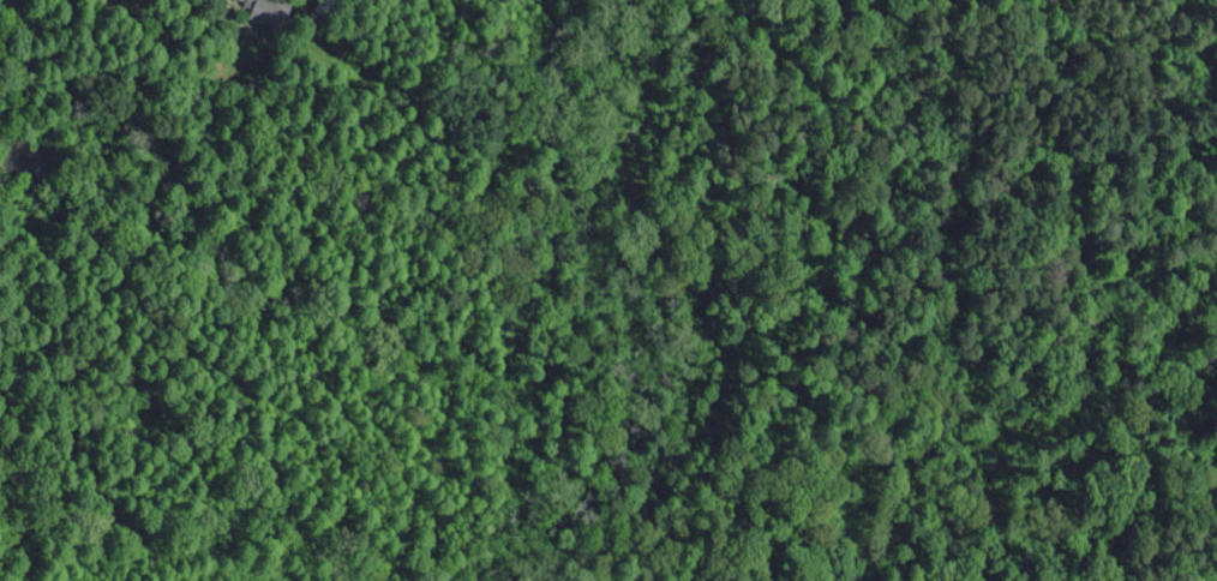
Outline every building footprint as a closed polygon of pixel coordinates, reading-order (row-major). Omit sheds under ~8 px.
[(251,7),(248,13),(277,28),(287,7),(273,0),(236,0),(251,7)]
